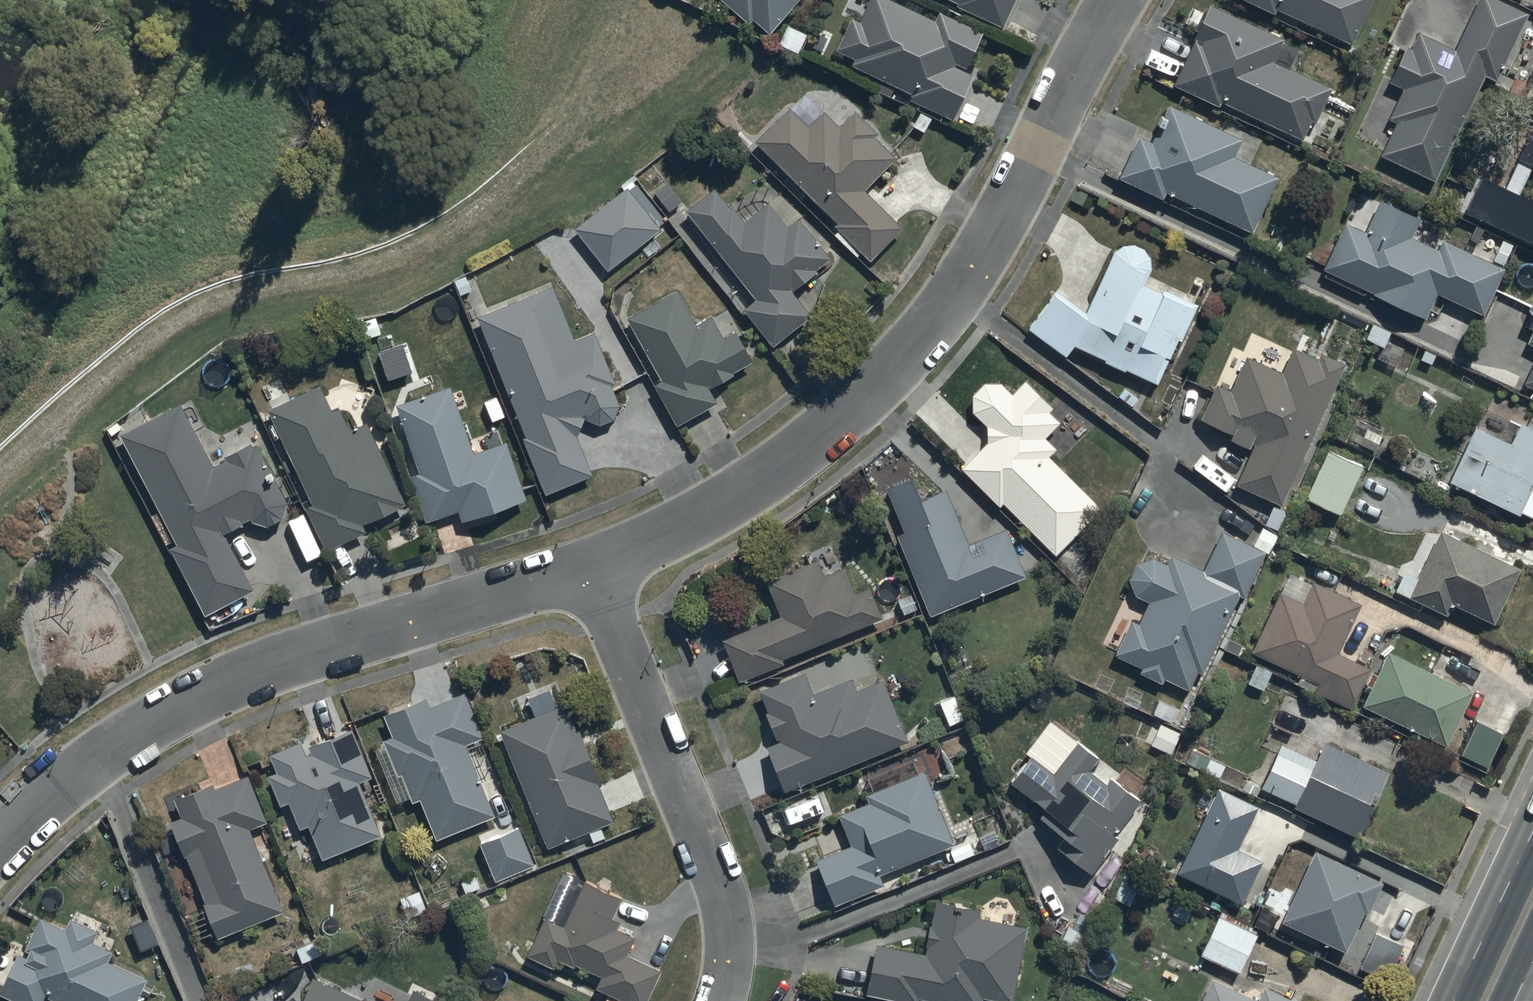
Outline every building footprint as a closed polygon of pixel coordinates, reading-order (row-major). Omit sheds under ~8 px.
[(748,21),(752,16),(769,30),(795,0),(724,0),(748,21)] [(851,17),(836,48),(853,56),(850,63),(911,92),(908,96),(951,116),(972,73),(964,69),(983,30),(939,9),(935,19),(894,0),(868,0),(858,21),(851,17)] [(956,0),(955,3),(1002,25),(1014,0),(956,0)] [(1272,11),(1274,6),(1349,42),(1370,0),(1250,0),(1272,11)] [(1378,151),(1435,177),(1483,72),(1496,78),(1527,12),(1501,0),(1474,0),(1453,48),(1416,31),(1409,46),(1404,44),(1387,80),(1401,86),(1387,116),(1393,119),(1378,151)] [(1217,105),(1219,99),(1301,137),(1309,119),(1313,121),(1329,86),(1272,60),(1282,37),(1206,2),(1190,36),(1193,37),(1172,84),(1217,105)] [(806,31),(787,23),(778,42),(798,50),(806,31)] [(1137,132),(1116,175),(1160,196),(1164,189),(1248,230),(1275,174),(1232,153),(1240,137),(1166,101),(1161,113),(1158,111),(1153,121),(1157,122),(1149,138),(1137,132)] [(829,230),(856,256),(861,250),(870,258),(901,225),(864,189),(895,156),(874,136),(878,132),(853,107),(836,124),(820,109),(807,123),(787,105),(754,140),(838,220),(829,230)] [(1518,161),(1532,168),(1532,128),(1518,161)] [(1483,178),(1467,213),(1532,244),(1532,202),(1483,178)] [(635,179),(573,227),(607,270),(660,228),(657,225),(666,218),(635,179)] [(757,295),(743,307),(773,344),(811,313),(791,289),(815,269),(830,256),(797,215),(785,225),(765,201),(743,219),(731,205),(730,206),(713,185),(686,208),(757,295)] [(1371,291),(1371,293),(1424,316),(1436,291),(1481,312),(1502,266),(1441,238),(1437,248),(1410,236),(1419,217),(1377,198),(1363,230),(1344,221),(1321,267),(1371,291)] [(1053,288),(1026,327),(1064,355),(1072,343),(1102,357),(1103,360),(1122,369),(1123,366),(1155,382),(1176,337),(1179,339),(1196,303),(1160,286),(1158,290),(1142,282),(1149,268),(1148,255),(1140,246),(1128,241),(1118,243),(1111,251),(1083,310),(1053,288)] [(553,283),(476,314),(545,492),(592,473),(576,435),(584,417),(600,423),(613,417),(619,402),(611,383),(615,382),(594,330),(575,338),(553,283)] [(662,378),(653,383),(677,423),(717,400),(709,387),(753,362),(734,328),(721,336),(709,315),(695,323),(675,288),(626,316),(662,378)] [(1532,298),(1530,297),(1524,309),(1527,310),(1521,323),(1531,328),(1526,340),(1532,344),(1532,298)] [(400,341),(377,349),(386,378),(410,371),(400,341)] [(1273,499),(1263,523),(1279,529),(1289,506),(1281,503),(1341,361),(1318,351),(1316,356),(1290,346),(1280,371),(1242,355),(1228,388),(1214,382),(1199,417),(1230,430),(1227,436),(1250,446),(1235,482),(1273,499)] [(1521,381),(1532,386),(1532,356),(1521,381)] [(985,441),(961,467),(999,505),(1002,501),(1054,554),(1102,507),(1049,453),(1056,446),(1044,435),(1059,419),(1048,408),(1051,405),(1024,378),(1010,392),(1000,382),(983,380),(972,393),(972,410),(986,423),(985,441)] [(366,529),(363,523),(405,502),(366,421),(349,429),(338,405),(331,408),(319,383),(285,400),(277,383),(266,388),(274,405),(266,409),(311,500),(303,504),(325,550),(366,529)] [(407,474),(425,521),(457,509),(462,520),(525,497),(504,439),(474,450),(449,384),(396,404),(420,469),(407,474)] [(168,545),(205,612),(253,587),(222,530),(248,516),(250,520),(266,524),(282,514),(284,492),(253,438),(223,454),(225,457),(213,464),(179,401),(119,432),(176,540),(168,545)] [(1448,479),(1516,512),(1518,509),(1532,516),(1532,426),(1518,419),(1508,441),(1472,424),(1446,478),(1448,479)] [(1353,421),(1346,436),(1373,449),(1381,433),(1353,421)] [(1325,448),(1303,495),(1339,511),(1360,463),(1325,448)] [(897,533),(930,613),(1025,574),(1006,526),(968,541),(945,486),(921,495),(912,474),(885,485),(904,530),(897,533)] [(1242,595),(1263,550),(1267,552),(1276,533),(1259,525),(1250,544),(1219,530),(1201,568),(1168,554),(1164,562),(1149,555),(1134,561),(1127,577),(1132,592),(1147,599),(1137,622),(1129,618),(1113,653),(1141,666),(1138,671),(1160,680),(1162,676),(1187,688),(1196,670),(1200,672),(1236,593),(1242,595)] [(1437,528),(1406,594),(1445,612),(1450,601),(1492,621),(1517,565),(1437,528)] [(721,637),(737,680),(784,661),(782,656),(882,617),(869,584),(854,590),(844,564),(822,573),(816,559),(766,578),(779,614),(721,637)] [(1367,665),(1335,650),(1358,603),(1310,579),(1299,601),(1279,592),(1251,650),(1299,673),(1295,682),(1347,707),(1367,665)] [(1384,649),(1359,702),(1445,742),(1470,689),(1384,649)] [(767,745),(784,789),(908,739),(882,677),(854,689),(849,677),(813,692),(804,669),(760,687),(768,708),(764,710),(777,740),(767,745)] [(435,838),(437,837),(494,814),(464,743),(482,736),(463,690),(429,705),(425,695),(383,713),(391,733),(382,737),(385,743),(373,748),(396,802),(410,796),(412,800),(418,798),(435,838)] [(938,700),(949,724),(964,718),(954,693),(938,700)] [(499,728),(548,846),(588,830),(592,841),(605,836),(600,825),(613,820),(598,783),(601,782),(580,729),(576,730),(565,701),(499,728)] [(1056,845),(1090,871),(1117,836),(1114,833),(1140,799),(1110,777),(1106,782),(1088,768),(1098,755),(1049,718),(1024,750),(1029,754),(1022,762),(1018,759),(1011,769),(1016,773),(1010,780),(1046,807),(1040,815),(1064,834),(1056,845)] [(1473,718),(1457,753),(1485,765),(1501,731),(1473,718)] [(350,726),(308,743),(302,746),(299,739),(269,751),(277,771),(268,774),(280,804),(289,800),(300,827),(308,824),(323,858),(381,833),(359,780),(371,775),(350,726)] [(1244,778),(1240,787),(1255,794),(1259,785),(1293,801),(1291,805),(1355,834),(1385,767),(1321,739),(1314,756),(1278,740),(1258,784),(1244,778)] [(1190,745),(1183,761),(1218,776),(1223,763),(1210,758),(1211,754),(1190,745)] [(814,857),(833,903),(884,883),(879,872),(954,842),(924,767),(917,770),(912,758),(859,779),(868,802),(838,814),(849,843),(814,857)] [(183,851),(216,936),(282,909),(257,848),(271,842),(263,822),(266,821),(246,773),(213,786),(210,780),(172,795),(181,816),(168,821),(175,837),(159,844),(165,859),(183,851)] [(1256,804),(1216,785),(1176,872),(1239,901),(1259,857),(1236,847),(1256,804)] [(478,840),(495,879),(534,862),(517,824),(513,826),(510,818),(501,822),(504,829),(478,840)] [(1380,880),(1312,849),(1279,920),(1343,949),(1362,908),(1366,910),(1380,880)] [(1125,871),(1113,894),(1129,902),(1140,879),(1125,871)] [(544,913),(524,952),(552,966),(557,957),(573,965),(574,962),(600,975),(595,986),(608,992),(603,1000),(623,1000),(624,999),(627,1000),(645,1000),(661,970),(626,953),(635,937),(615,927),(619,919),(612,915),(621,897),(586,879),(564,923),(544,913)] [(418,888),(398,897),(408,917),(427,908),(418,888)] [(865,992),(910,1000),(917,1000),(918,996),(943,1000),(982,1000),(983,996),(1008,1000),(1011,1000),(1027,925),(978,915),(979,908),(937,899),(926,953),(875,943),(865,992)] [(1255,931),(1217,914),(1199,954),(1237,971),(1255,931)] [(0,986),(0,991),(20,1000),(40,1000),(44,994),(53,999),(52,1000),(135,1000),(147,977),(108,958),(112,950),(91,940),(96,930),(70,917),(65,927),(39,915),(24,947),(29,949),(26,956),(16,951),(0,986)] [(1402,944),(1374,931),(1359,967),(1387,979),(1402,944)] [(315,939),(295,947),(279,953),(285,969),(321,955),(315,939)] [(311,976),(300,1000),(366,1000),(311,976)] [(1197,1000),(1292,1000),(1293,999),(1262,984),(1255,999),(1209,977),(1197,1000)] [(411,987),(405,1000),(441,1000),(411,987)]
